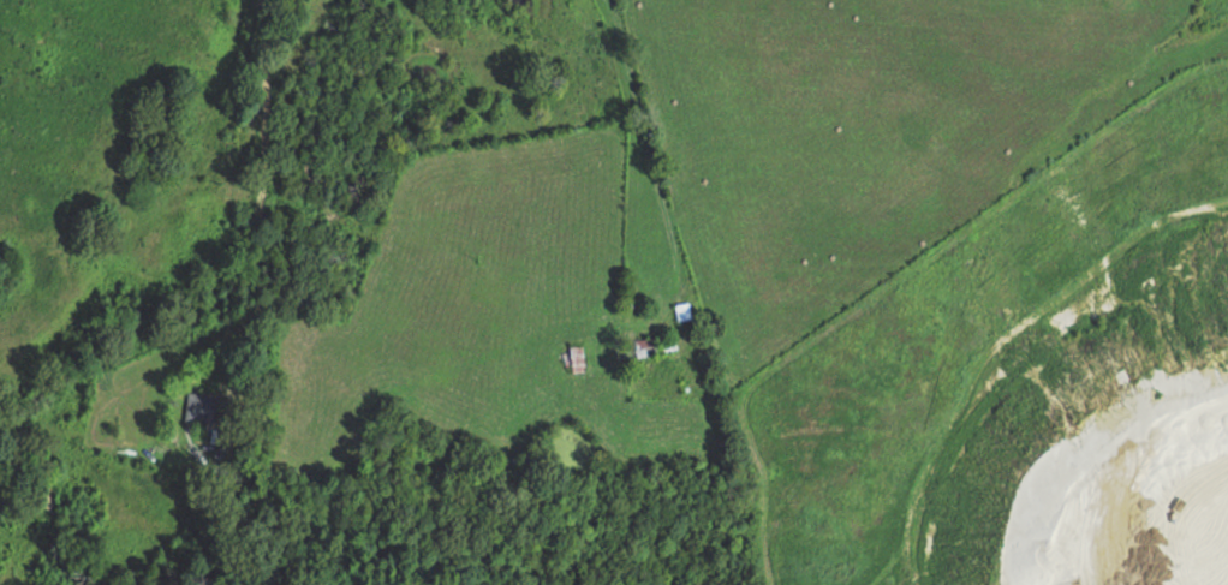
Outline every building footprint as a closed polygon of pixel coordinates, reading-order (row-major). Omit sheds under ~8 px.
[(676,304),(676,320),(687,319),(687,304),(676,304)] [(637,355),(676,351),(675,343),(656,345),(655,338),(635,340),(637,355)] [(570,340),(570,371),(582,371),(582,340),(570,340)] [(184,422),(213,424),(216,395),(187,393),(184,422)]
